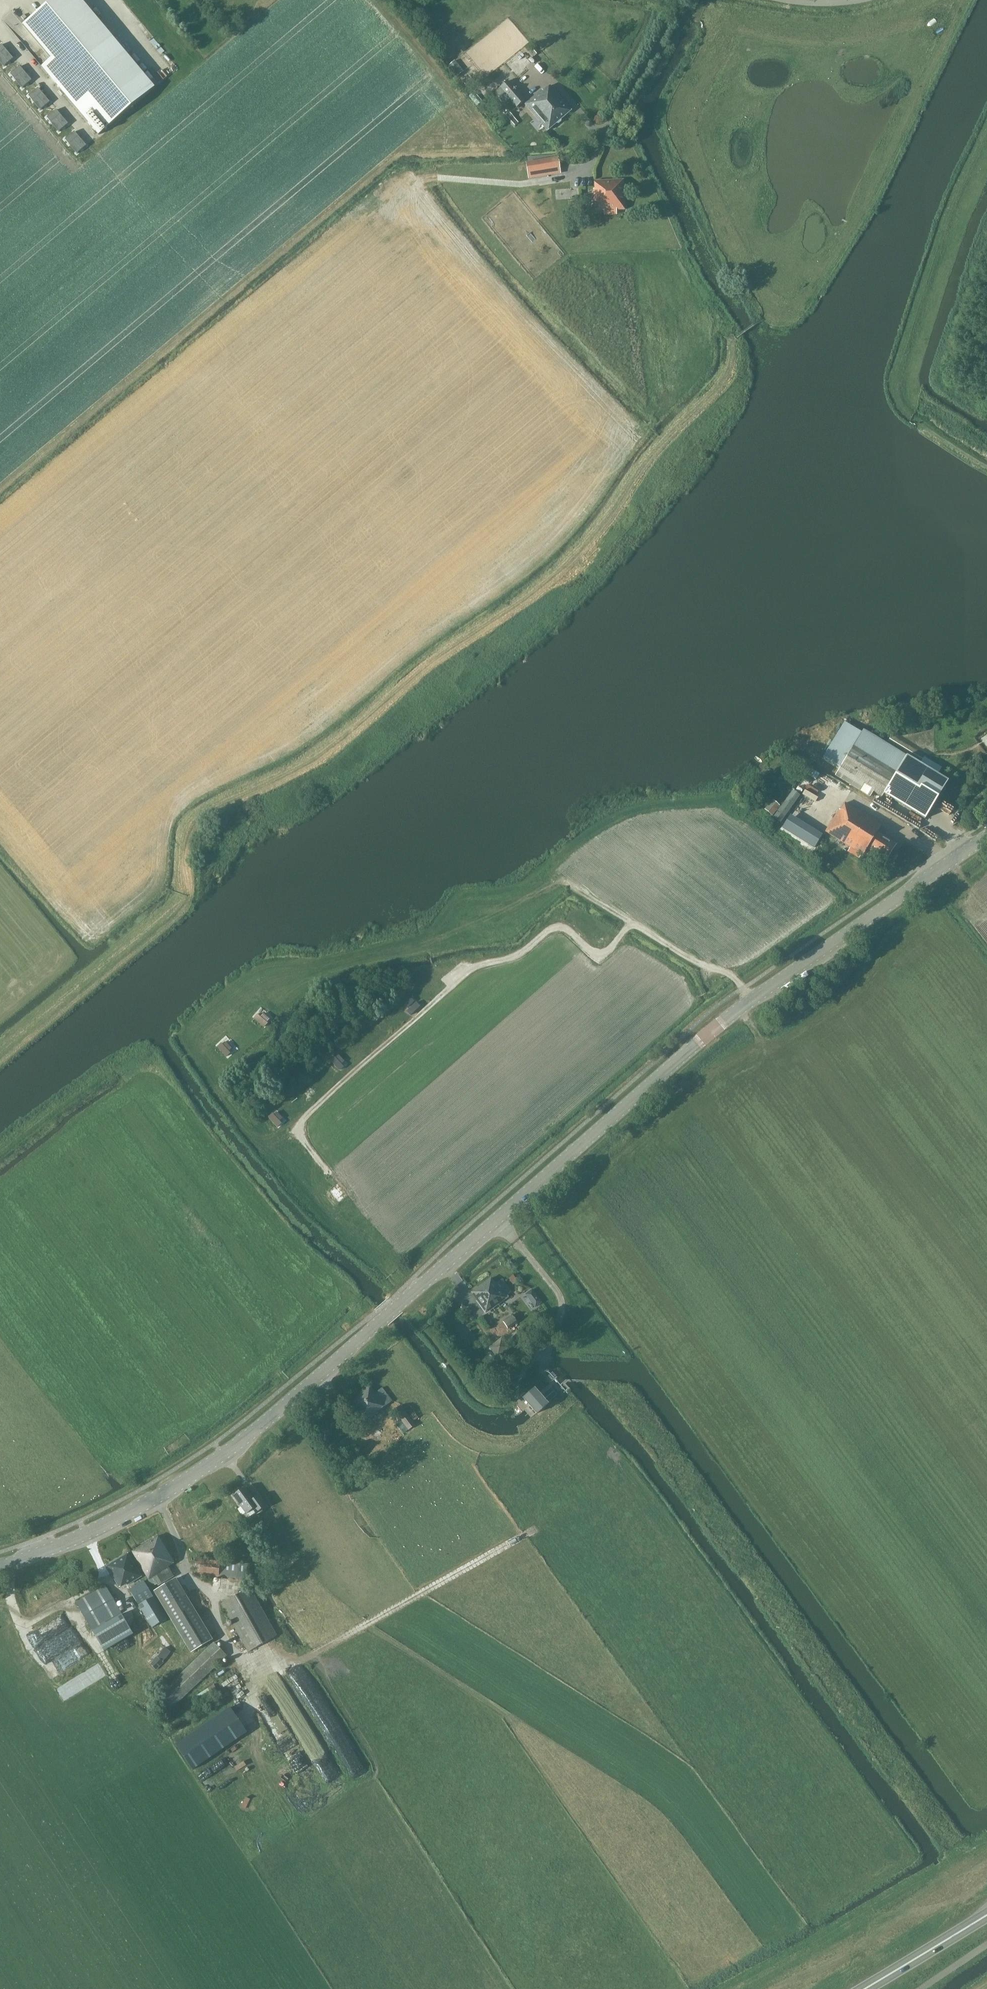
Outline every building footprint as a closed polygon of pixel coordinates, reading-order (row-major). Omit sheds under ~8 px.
[(154,88),(80,0),(53,0),(23,25),(51,59),(42,67),(98,134),(154,88)] [(8,11),(0,18),(14,34),(22,27),(8,11)] [(141,41),(133,51),(146,61),(154,52),(141,41)] [(156,57),(147,64),(152,70),(161,62),(156,57)] [(510,62),(517,70),(523,64),(515,57),(510,62)] [(449,65),(458,76),(463,72),(454,61),(449,65)] [(152,71),(157,77),(166,69),(161,63),(152,71)] [(144,65),(139,69),(152,84),(157,79),(144,65)] [(469,76),(462,81),(468,88),(474,83),(469,76)] [(524,100),(508,81),(496,91),(505,101),(509,97),(517,106),(524,100)] [(547,130),(570,110),(549,86),(543,92),(541,90),(525,105),(547,130)] [(557,157),(535,161),(536,172),(559,168),(557,157)] [(595,212),(624,210),(622,181),(594,182),(595,212)] [(579,200),(569,200),(569,211),(579,211),(579,200)] [(840,727),(822,757),(840,767),(835,775),(870,797),(873,791),(882,796),(883,794),(925,819),(948,781),(937,774),(941,768),(927,759),(923,766),(909,758),(875,737),(870,734),(863,729),(858,737),(840,727)] [(800,795),(792,790),(773,818),(780,823),(800,795)] [(780,806),(772,800),(765,810),(772,816),(780,806)] [(838,812),(826,831),(850,847),(847,851),(858,858),(861,854),(862,854),(867,848),(885,859),(895,843),(877,832),(880,826),(844,803),(839,812),(838,812)] [(822,834),(790,814),(782,827),(814,847),(822,834)] [(257,1015),(253,1019),(262,1028),(266,1023),(266,1022),(268,1019),(261,1013),(259,1016),(257,1015)] [(225,1042),(222,1045),(220,1043),(216,1047),(225,1057),(229,1053),(227,1051),(230,1048),(225,1042)] [(330,1060),(339,1070),(343,1067),(340,1064),(343,1061),(338,1055),(335,1058),(334,1057),(330,1060)] [(268,1118),(276,1127),(281,1123),(278,1121),(281,1118),(276,1112),(273,1115),(272,1114),(268,1118)] [(342,1198),(340,1196),(343,1193),(337,1187),(335,1190),(333,1188),(329,1192),(338,1201),(342,1198)] [(498,1301),(511,1292),(501,1278),(495,1283),(491,1278),(471,1293),(485,1312),(499,1302),(498,1301)] [(531,1290),(525,1295),(535,1309),(541,1304),(531,1290)] [(508,1329),(517,1323),(512,1315),(503,1321),(508,1329)] [(501,1337),(490,1347),(499,1359),(511,1349),(501,1337)] [(385,1407),(393,1401),(383,1387),(375,1393),(370,1386),(351,1400),(366,1421),(378,1412),(377,1411),(385,1406),(385,1407)] [(534,1387),(522,1398),(536,1414),(548,1403),(534,1387)] [(408,1430),(416,1425),(401,1406),(394,1411),(400,1419),(395,1423),(402,1433),(408,1429),(408,1430)] [(418,1418),(412,1409),(408,1412),(414,1421),(418,1418)] [(232,1496),(246,1514),(253,1509),(256,1513),(267,1506),(259,1495),(254,1498),(245,1486),(232,1496)] [(169,1566),(175,1563),(159,1536),(133,1551),(152,1584),(154,1583),(155,1585),(158,1583),(159,1585),(174,1576),(169,1566)] [(127,1585),(141,1577),(128,1554),(108,1566),(120,1587),(126,1583),(127,1585)] [(247,1564),(220,1562),(196,1560),(195,1575),(218,1578),(245,1580),(247,1564)] [(191,1652),(212,1639),(175,1578),(155,1591),(191,1652)] [(152,1628),(166,1619),(144,1582),(130,1590),(152,1628)] [(112,1591),(109,1593),(105,1586),(76,1602),(104,1651),(133,1634),(113,1601),(116,1599),(112,1591)] [(204,1602),(197,1587),(187,1591),(193,1607),(204,1602)] [(248,1652),(276,1636),(249,1588),(221,1604),(248,1652)] [(179,1701),(226,1655),(214,1643),(166,1688),(153,1701),(165,1714),(179,1701)] [(163,1661),(171,1652),(164,1647),(157,1657),(150,1664),(156,1670),(164,1662),(163,1661)] [(230,1708),(175,1745),(192,1770),(247,1732),(230,1708)]
